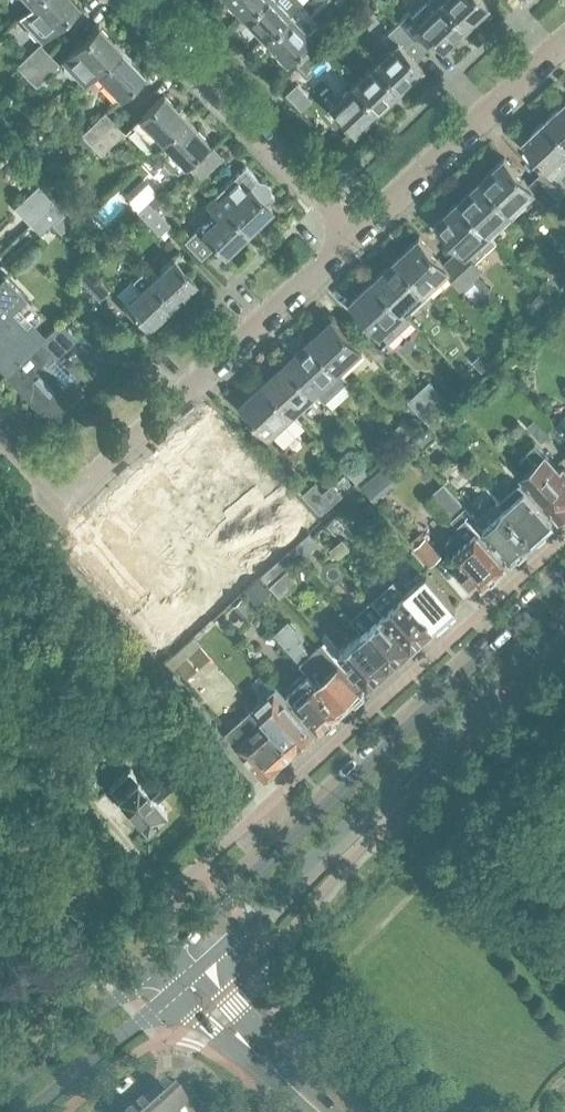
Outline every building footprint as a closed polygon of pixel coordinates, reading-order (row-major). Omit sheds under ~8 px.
[(33,2),(33,3),(19,16),(40,38),(55,26),(78,4),(74,0),(35,0),(33,2)] [(243,14),(258,0),(230,0),(243,14)] [(280,0),(258,0),(243,14),(264,36),(291,11),(280,0)] [(440,0),(428,0),(412,15),(408,11),(398,21),(399,22),(426,51),(436,42),(442,48),(464,26),(440,0)] [(464,26),(487,5),(483,0),(440,0),(464,26)] [(312,34),(291,11),(264,36),(286,59),(312,34)] [(426,51),(399,22),(381,38),(390,47),(374,62),(399,88),(422,66),(416,60),(426,51)] [(98,71),(122,49),(99,25),(62,62),(64,64),(64,68),(71,75),(75,76),(84,85),(98,71)] [(26,74),(49,52),(40,42),(17,65),(26,74)] [(297,63),(298,64),(306,73),(321,58),(312,48),(297,63)] [(143,72),(122,49),(98,71),(120,94),(143,72)] [(49,52),(26,74),(36,84),(59,62),(49,52)] [(374,62),(352,83),(377,109),(399,88),(374,62)] [(377,109),(352,83),(329,105),(354,131),(377,109)] [(154,147),(186,117),(163,93),(140,115),(141,116),(133,124),(154,147)] [(548,116),(564,134),(564,100),(548,116)] [(92,143),(114,121),(105,111),(82,133),(83,135),(77,141),(85,150),(92,143)] [(548,116),(522,140),(546,166),(537,175),(558,198),(564,191),(564,186),(559,179),(564,173),(564,134),(548,116)] [(186,117),(154,147),(164,157),(164,162),(170,170),(177,171),(209,141),(186,117)] [(124,131),(114,121),(92,143),(101,153),(124,131)] [(190,168),(200,178),(223,156),(214,146),(190,168)] [(504,157),(481,179),(511,212),(533,192),(547,208),(558,198),(537,175),(528,183),(504,157)] [(246,165),(220,190),(254,224),(272,207),(267,202),(274,195),(272,192),(272,191),(271,190),(271,186),(270,184),(270,183),(269,182),(267,181),(264,179),(263,179),(259,179),(246,165)] [(481,179),(459,199),(490,232),(511,212),(481,179)] [(28,220),(51,197),(38,184),(15,206),(28,220)] [(157,190),(148,200),(155,207),(164,198),(157,190)] [(254,224),(220,190),(206,203),(214,212),(195,229),(211,246),(215,242),(225,252),(254,224)] [(64,211),(51,197),(28,220),(41,233),(64,211)] [(490,232),(459,199),(436,220),(460,246),(452,254),(473,277),(478,272),(479,263),(476,260),(497,240),(490,232)] [(155,207),(148,200),(138,209),(160,232),(169,223),(155,207)] [(61,232),(72,222),(64,214),(53,224),(61,232)] [(420,236),(395,259),(426,291),(447,272),(462,287),(473,277),(452,254),(444,262),(420,236)] [(151,279),(172,302),(196,280),(174,257),(151,279)] [(426,291),(395,259),(374,279),(404,311),(426,291)] [(93,291),(102,282),(87,266),(78,276),(93,291)] [(172,302),(151,279),(142,270),(132,280),(141,289),(127,301),(149,324),(172,302)] [(45,335),(32,321),(27,326),(13,311),(26,298),(5,276),(0,281),(0,367),(5,373),(45,335)] [(404,311),(374,279),(351,300),(389,342),(413,320),(404,311)] [(110,289),(102,282),(93,291),(100,299),(110,289)] [(100,299),(93,291),(82,300),(103,324),(112,315),(100,299)] [(309,338),(339,371),(362,349),(332,317),(309,338)] [(62,319),(45,335),(5,373),(49,419),(83,387),(70,373),(65,378),(50,362),(78,335),(62,319)] [(287,359),(316,392),(317,391),(348,380),(339,371),(309,338),(287,359)] [(483,371),(494,361),(484,349),(473,359),(483,371)] [(287,359),(264,380),(294,413),(316,392),(287,359)] [(503,382),(494,372),(485,380),(494,390),(503,382)] [(294,413),(264,380),(241,402),(271,434),(273,433),(282,443),(303,423),(293,413),(294,413)] [(419,390),(437,409),(447,399),(430,380),(419,390)] [(437,409),(419,390),(409,399),(427,419),(437,409)] [(564,433),(564,416),(556,424),(564,433)] [(415,431),(405,419),(394,429),(404,441),(415,431)] [(429,426),(411,442),(418,450),(436,434),(429,426)] [(188,488),(210,510),(222,499),(228,505),(269,467),(242,437),(231,447),(212,427),(182,456),(200,476),(188,488)] [(392,451),(382,440),(371,450),(381,461),(392,451)] [(526,480),(557,514),(561,519),(564,519),(564,468),(558,468),(535,442),(527,449),(538,461),(522,475),(526,480)] [(357,481),(369,471),(359,459),(347,469),(357,481)] [(387,464),(363,485),(375,499),(399,478),(387,464)] [(191,519),(202,530),(216,517),(210,510),(188,488),(176,499),(157,479),(127,508),(162,546),(191,519)] [(557,514),(526,480),(521,485),(520,483),(500,502),(505,507),(533,538),(540,540),(547,534),(546,526),(553,519),(552,519),(557,514)] [(323,491),(315,482),(304,492),(322,511),(342,492),(332,482),(323,491)] [(511,557),(479,520),(473,512),(472,512),(447,485),(436,496),(457,519),(455,521),(457,524),(444,537),(449,543),(470,567),(458,577),(471,590),(482,580),(483,581),(491,583),(500,576),(499,568),(507,561),(511,557)] [(372,510),(363,498),(349,509),(358,521),(372,510)] [(533,538),(505,507),(498,513),(493,507),(479,520),(511,557),(519,558),(526,552),(525,544),(533,538)] [(290,549),(299,560),(319,542),(310,531),(290,549)] [(110,547),(98,535),(77,555),(105,585),(107,584),(125,603),(161,568),(133,539),(122,550),(114,542),(110,547)] [(342,538),(330,548),(339,558),(351,547),(342,538)] [(416,547),(431,564),(441,555),(425,539),(416,547)] [(299,560),(290,549),(263,574),(271,584),(280,594),(299,578),(290,568),(299,560)] [(419,579),(405,592),(435,625),(456,606),(421,567),(414,573),(419,579)] [(255,581),(244,591),(257,604),(268,594),(255,581)] [(435,625),(405,592),(384,611),(413,644),(435,625)] [(233,604),(248,621),(258,613),(242,596),(233,604)] [(376,618),(362,630),(392,663),(413,644),(384,611),(377,604),(369,611),(376,618)] [(362,687),(321,641),(310,651),(301,640),(305,636),(289,619),(276,632),(282,639),(308,669),(342,707),(349,701),(355,702),(364,694),(364,688),(362,687)] [(392,663),(362,630),(352,639),(340,651),(325,633),(323,635),(325,638),(321,641),(362,687),(368,682),(370,683),(392,663)] [(197,665),(188,656),(176,667),(185,676),(197,665)] [(342,707),(308,669),(287,688),(320,726),(327,727),(335,720),(335,714),(342,707)] [(250,709),(290,754),(315,731),(286,698),(274,709),(269,702),(267,704),(257,692),(250,698),(256,705),(250,709)] [(290,754),(250,709),(226,732),(235,743),(264,776),(290,754)] [(166,808),(156,797),(179,777),(165,760),(141,781),(129,767),(109,785),(146,826),(166,808)] [(155,1111),(187,1111),(165,1087),(147,1103),(155,1111)] [(138,1111),(155,1111),(147,1103),(138,1111)]
